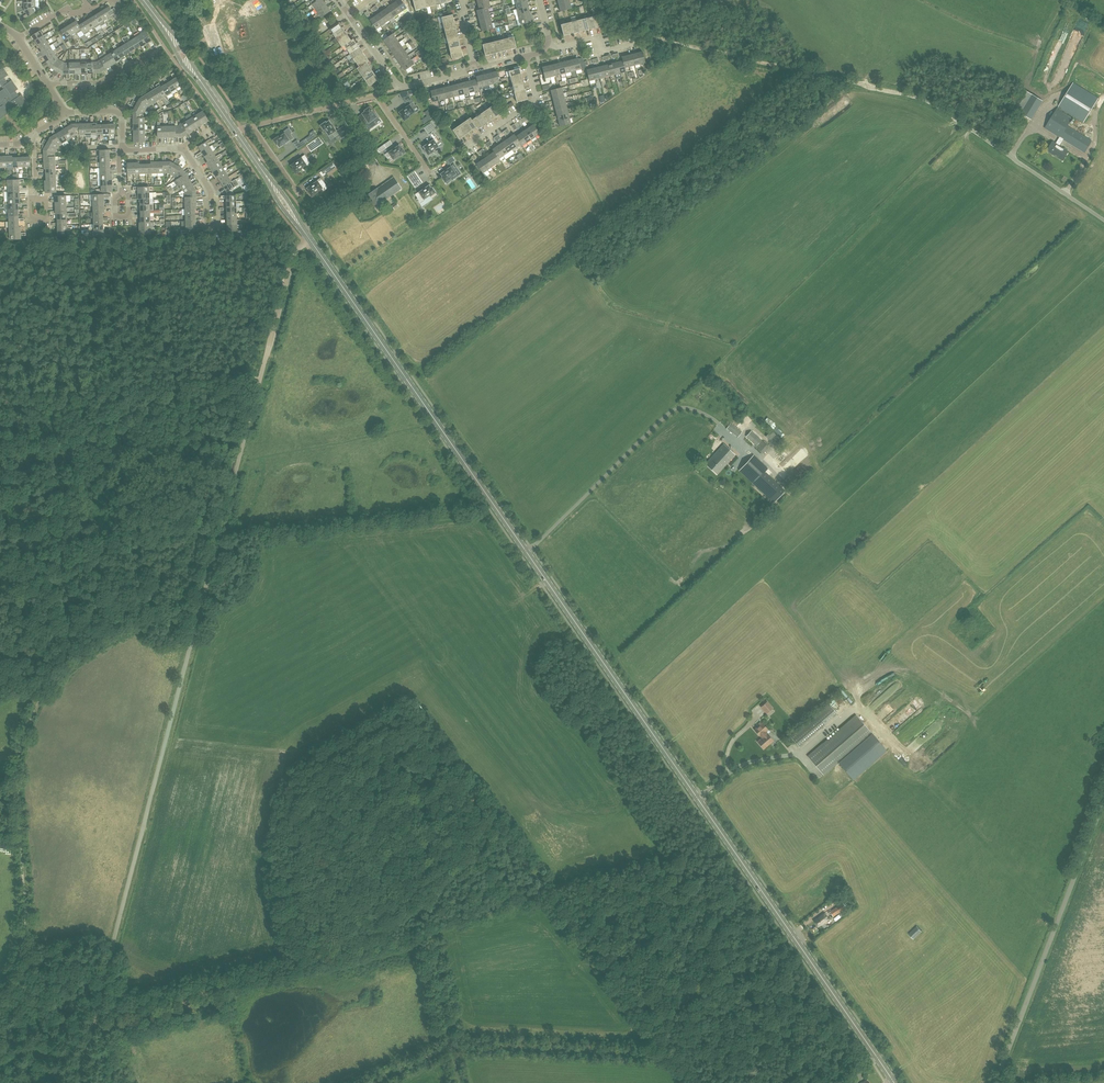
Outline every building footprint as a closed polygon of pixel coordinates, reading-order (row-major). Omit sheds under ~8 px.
[(323,0),(318,0),(312,4),(315,9),(325,2),(323,0)] [(382,1),(385,4),(387,8),(394,17),(398,14),(392,5),(390,6),(389,5),(388,2),(387,3),(385,0),(384,0),(382,1)] [(407,8),(402,0),(398,0),(396,1),(403,11),(407,8)] [(415,10),(421,9),(419,0),(413,0),(415,10)] [(398,14),(403,11),(396,1),(392,5),(398,14)] [(318,13),(328,7),(325,2),(315,9),(318,13)] [(571,3),(559,6),(561,11),(572,9),(571,3)] [(114,14),(110,6),(105,9),(109,17),(112,15),(113,17),(115,15),(114,14)] [(37,10),(35,7),(25,10),(27,13),(23,16),(24,19),(37,10)] [(331,11),(328,7),(318,13),(321,18),(331,11)] [(390,20),(394,17),(387,8),(383,11),(390,20)] [(105,9),(99,13),(104,20),(107,18),(108,20),(110,19),(109,17),(105,9)] [(385,23),(390,20),(383,11),(378,14),(385,23)] [(105,22),(104,20),(99,13),(94,16),(99,23),(102,22),(103,23),(105,22)] [(378,14),(374,17),(381,26),(385,23),(378,14)] [(443,23),(454,20),(453,15),(442,17),(443,23)] [(592,17),(595,28),(600,26),(597,15),(592,17)] [(94,16),(89,19),(94,27),(97,25),(98,26),(100,25),(99,23),(94,16)] [(376,29),(381,26),(374,17),(370,20),(376,29)] [(95,28),(94,27),(89,19),(84,22),(89,30),(92,28),(93,29),(95,28)] [(571,22),(574,33),(579,32),(576,20),(571,22)] [(80,31),(82,30),(79,25),(77,21),(72,24),(76,31),(79,30),(80,31)] [(82,30),(84,33),(85,34),(90,31),(89,30),(84,22),(79,25),(82,30)] [(339,23),(330,29),(333,34),(342,27),(339,23)] [(569,34),(566,23),(561,24),(564,36),(569,34)] [(72,24),(66,27),(71,35),(74,33),(75,34),(77,33),(76,31),(72,24)] [(72,36),(71,35),(66,27),(59,32),(61,35),(63,33),(64,35),(66,38),(69,36),(70,38),(72,36)] [(345,32),(342,27),(333,34),(336,38),(345,32)] [(44,32),(42,29),(32,35),(33,35),(31,36),(33,38),(34,38),(36,40),(43,36),(42,33),(44,32)] [(43,36),(36,40),(39,45),(46,41),(45,38),(51,34),(50,31),(43,36)] [(141,34),(146,43),(149,41),(152,46),(154,45),(151,40),(152,40),(146,31),(143,34),(141,34)] [(345,32),(336,38),(339,42),(348,36),(345,32)] [(383,40),(386,44),(396,38),(393,33),(383,40)] [(141,34),(135,38),(140,45),(141,46),(146,43),(141,34)] [(351,40),(348,36),(339,42),(342,47),(344,45),(351,40)] [(126,44),(130,52),(131,53),(133,51),(133,50),(135,48),(130,41),(128,42),(125,37),(122,38),(126,44)] [(514,37),(508,38),(511,49),(516,48),(514,37)] [(135,48),(140,45),(135,38),(130,41),(135,48)] [(399,42),(396,38),(386,44),(389,49),(399,42)] [(511,49),(508,38),(503,39),(506,51),(511,49)] [(353,39),(351,40),(344,45),(347,50),(357,43),(353,39)] [(42,50),(50,46),(48,43),(49,42),(48,40),(46,41),(39,45),(42,50)] [(393,53),(402,46),(399,42),(389,49),(393,53)] [(347,50),(350,54),(360,47),(357,43),(347,50)] [(488,43),(482,44),(485,56),(491,54),(488,43)] [(116,50),(121,58),(122,60),(125,58),(124,56),(125,55),(121,47),(118,49),(115,44),(113,46),(116,50)] [(126,44),(121,47),(125,55),(130,52),(126,44)] [(53,51),(50,46),(42,50),(41,51),(44,56),(53,51)] [(405,51),(402,46),(393,53),(396,57),(405,51)] [(44,56),(47,61),(56,56),(54,53),(58,50),(59,51),(61,49),(60,47),(57,48),(53,51),(44,56)] [(363,52),(360,47),(350,54),(353,58),(363,52)] [(330,49),(327,51),(323,53),(326,58),(333,53),(330,49)] [(124,64),(122,60),(121,58),(116,50),(111,54),(116,62),(119,60),(122,65),(124,64)] [(103,52),(106,57),(111,65),(116,62),(111,54),(108,55),(105,51),(103,52)] [(408,55),(405,51),(396,57),(399,62),(408,55)] [(452,59),(463,56),(462,51),(451,53),(452,59)] [(642,51),(637,53),(640,64),(645,63),(642,51)] [(356,63),(366,56),(363,52),(353,58),(356,63)] [(640,64),(637,53),(632,54),(635,65),(640,64)] [(627,55),(630,67),(635,65),(632,54),(627,55)] [(411,60),(408,55),(399,62),(402,66),(411,60)] [(630,67),(627,55),(622,56),(626,72),(625,68),(630,67)] [(58,59),(56,56),(47,61),(51,67),(58,59)] [(369,61),(366,56),(356,63),(359,67),(357,68),(357,69),(366,62),(369,61)] [(106,69),(111,65),(106,57),(100,60),(106,69)] [(582,71),(587,69),(585,66),(584,62),(580,63),(579,58),(573,59),(576,70),(581,69),(582,71)] [(62,61),(58,59),(51,67),(57,70),(62,61)] [(100,60),(97,62),(100,72),(106,69),(100,60)] [(411,60),(402,66),(405,71),(414,64),(411,60)] [(65,63),(62,61),(57,70),(63,73),(65,63)] [(357,69),(360,73),(370,67),(366,62),(357,69)] [(373,71),(370,67),(360,73),(363,77),(373,71)] [(9,113),(7,111),(15,105),(17,108),(24,104),(26,102),(24,99),(21,95),(22,95),(22,94),(19,96),(15,91),(16,91),(18,89),(15,85),(15,84),(12,81),(12,80),(8,83),(4,78),(8,75),(5,72),(6,72),(3,69),(4,68),(3,68),(0,70),(0,85),(1,85),(4,89),(0,91),(0,119),(9,113)] [(521,74),(520,68),(509,71),(510,76),(521,74)] [(587,69),(589,79),(589,81),(595,79),(592,68),(587,69)] [(366,82),(376,75),(373,71),(363,77),(366,82)] [(500,82),(498,74),(497,71),(492,73),(494,84),(500,82)] [(181,85),(177,77),(176,78),(173,73),(171,74),(174,79),(171,81),(176,89),(179,87),(181,85)] [(521,74),(510,76),(512,82),(523,79),(521,74)] [(378,79),(376,75),(366,82),(369,86),(371,85),(374,89),(383,83),(380,79),(378,79)] [(475,91),(472,80),(467,81),(470,93),(475,91)] [(166,84),(171,92),(176,89),(171,81),(166,84)] [(462,83),(465,94),(470,93),(467,81),(462,83)] [(166,95),(162,87),(161,86),(160,85),(159,83),(156,85),(157,88),(156,89),(161,98),(164,96),(167,101),(169,99),(166,95)] [(465,94),(462,83),(457,84),(459,95),(465,94)] [(1060,146),(1063,139),(1084,152),(1092,141),(1068,126),(1072,118),(1063,112),(1064,110),(1084,122),(1099,98),(1074,83),(1059,106),(1045,128),(1060,137),(1056,143),(1053,142),(1047,151),(1053,154),(1054,153),(1060,157),(1059,158),(1063,160),(1069,151),(1060,146)] [(160,85),(161,86),(162,87),(166,95),(169,93),(170,95),(172,93),(171,92),(166,84),(164,85),(163,84),(160,85)] [(451,85),(454,97),(459,95),(457,84),(451,85)] [(525,89),(524,84),(513,86),(514,92),(525,89)] [(153,91),(151,92),(156,101),(161,98),(156,89),(153,85),(151,86),(153,91)] [(446,87),(449,98),(454,97),(451,85),(446,87)] [(449,98),(446,87),(441,88),(444,99),(449,98)] [(552,95),(563,92),(562,87),(551,90),(552,95)] [(1019,87),(1008,105),(1032,120),(1044,101),(1019,87)] [(441,88),(436,89),(439,100),(444,99),(441,88)] [(430,91),(433,102),(439,100),(436,89),(430,91)] [(156,101),(151,92),(146,95),(151,104),(156,101)] [(515,97),(517,102),(528,99),(527,94),(515,97)] [(148,106),(151,104),(146,95),(139,99),(148,106)] [(403,110),(400,112),(402,115),(401,115),(404,120),(409,117),(408,116),(414,112),(412,108),(416,106),(413,102),(408,96),(402,100),(405,103),(409,101),(411,103),(405,107),(406,108),(405,108),(404,109),(403,110)] [(148,106),(139,99),(136,105),(146,110),(148,106)] [(144,113),(146,110),(136,105),(135,104),(132,102),(131,105),(135,107),(133,111),(144,113)] [(494,104),(489,108),(496,117),(501,114),(494,104)] [(374,126),(370,122),(374,119),(375,121),(379,118),(375,112),(374,113),(372,111),(372,110),(370,107),(364,110),(365,111),(362,113),(365,118),(362,120),(368,130),(374,126)] [(492,120),(496,117),(489,108),(485,111),(492,120)] [(209,126),(211,124),(208,120),(209,120),(203,111),(198,114),(204,123),(206,121),(209,126)] [(481,114),(487,123),(492,120),(485,111),(481,114)] [(198,114),(193,117),(199,126),(204,123),(198,114)] [(483,126),(487,123),(481,114),(476,117),(483,126)] [(199,126),(193,117),(190,119),(189,118),(187,119),(187,121),(193,130),(199,126)] [(479,129),(483,126),(476,117),(472,120),(471,117),(471,118),(477,127),(479,129)] [(466,121),(473,130),(477,127),(471,118),(466,121)] [(570,118),(559,121),(560,126),(571,123),(570,118)] [(187,121),(183,124),(188,133),(193,130),(187,121)] [(325,130),(329,135),(332,133),(335,137),(339,134),(341,138),(350,132),(345,125),(337,131),(334,126),(333,127),(329,121),(326,123),(325,122),(321,125),(324,130),(325,130)] [(468,133),(473,130),(466,121),(462,124),(468,133)] [(64,123),(66,128),(72,137),(76,135),(72,124),(69,126),(66,122),(64,123)] [(426,149),(425,150),(428,155),(433,152),(433,151),(438,147),(436,143),(440,141),(437,136),(437,137),(434,132),(436,131),(431,123),(424,128),(429,136),(431,135),(434,139),(429,142),(430,143),(424,147),(426,149)] [(188,133),(183,124),(180,126),(183,136),(186,134),(189,139),(191,137),(188,133)] [(459,139),(464,136),(457,127),(456,124),(451,127),(453,130),(459,139)] [(464,136),(468,133),(462,124),(457,127),(464,136)] [(533,124),(529,127),(536,137),(540,133),(533,124)] [(529,127),(525,130),(531,140),(536,137),(529,127)] [(67,140),(72,137),(66,128),(61,131),(67,140)] [(54,136),(50,138),(58,145),(62,143),(56,134),(53,130),(51,131),(54,136)] [(520,133),(527,143),(531,140),(525,130),(520,133)] [(67,140),(61,131),(56,134),(62,143),(67,140)] [(291,134),(287,137),(285,133),(279,137),(278,136),(273,140),(277,145),(277,144),(279,147),(285,143),(286,144),(294,138),(291,134)] [(520,133),(516,136),(521,143),(521,144),(522,146),(527,143),(520,133)] [(517,146),(521,144),(521,143),(516,136),(515,134),(510,137),(517,146)] [(510,137),(506,140),(512,150),(517,146),(510,137)] [(57,149),(58,145),(50,138),(49,141),(44,139),(43,141),(57,149)] [(202,151),(210,146),(208,144),(212,141),(211,139),(206,142),(206,141),(198,146),(202,151)] [(309,149),(316,144),(313,140),(306,145),(309,149)] [(506,140),(501,143),(508,153),(512,150),(506,140)] [(57,149),(43,141),(41,143),(46,146),(44,150),(55,152),(57,149)] [(497,146),(503,156),(508,153),(501,143),(497,146)] [(379,153),(386,148),(384,144),(377,149),(379,153)] [(399,145),(395,148),(393,150),(392,149),(385,154),(387,158),(391,156),(394,159),(400,155),(400,156),(405,153),(402,148),(401,148),(399,145)] [(213,151),(210,146),(202,151),(200,152),(202,154),(203,154),(205,156),(213,151)] [(492,149),(494,151),(499,158),(503,156),(497,146),(492,149)] [(216,156),(213,151),(205,156),(208,161),(216,156)] [(494,151),(489,154),(496,164),(501,161),(499,158),(494,151)] [(207,162),(210,167),(219,161),(217,158),(222,156),(220,153),(216,156),(208,161),(207,162)] [(373,154),(363,161),(369,168),(378,161),(373,154)] [(485,158),(492,167),(496,164),(489,154),(485,158)] [(297,161),(295,162),(291,165),(293,168),(292,168),(296,173),(301,170),(300,169),(305,165),(307,168),(312,165),(305,155),(297,160),(297,161)] [(449,165),(448,164),(449,164),(450,164),(455,161),(452,157),(446,161),(449,165)] [(485,158),(481,161),(487,170),(492,167),(485,158)] [(222,166),(219,161),(210,167),(213,172),(222,166)] [(483,173),(487,170),(481,161),(476,164),(483,173)] [(168,172),(171,174),(176,165),(170,162),(168,172)] [(323,176),(322,176),(323,175),(324,175),(336,167),(333,163),(320,173),(322,177),(323,176)] [(447,170),(445,171),(441,174),(443,177),(442,177),(447,184),(452,181),(451,180),(452,180),(451,179),(450,178),(455,174),(457,177),(461,174),(454,164),(446,169),(447,170)] [(171,174),(175,176),(182,168),(176,165),(171,174)] [(222,166),(213,172),(212,173),(213,175),(215,174),(217,177),(218,177),(217,176),(225,171),(222,166)] [(177,179),(186,174),(182,168),(175,176),(177,179)] [(218,177),(220,181),(228,176),(227,174),(231,171),(230,169),(225,171),(217,176),(218,177)] [(408,176),(413,184),(414,183),(416,186),(422,182),(415,171),(408,176)] [(180,184),(189,179),(186,174),(177,179),(180,184)] [(231,181),(228,176),(220,181),(223,186),(231,181)] [(368,200),(369,199),(372,204),(371,204),(373,207),(374,206),(375,207),(379,204),(380,205),(382,203),(382,202),(402,188),(394,177),(378,188),(377,188),(375,190),(374,189),(372,191),(372,192),(367,196),(367,197),(366,197),(368,200)] [(309,191),(308,191),(312,196),(317,193),(316,192),(321,188),(323,191),(328,188),(321,178),(313,183),(313,184),(307,188),(309,191)] [(180,184),(183,189),(192,184),(189,179),(180,184)] [(231,181),(223,186),(227,192),(235,187),(231,181)] [(183,189),(185,193),(196,190),(192,184),(183,189)] [(246,192),(251,188),(248,184),(243,187),(246,192)] [(437,194),(435,192),(432,188),(431,188),(429,185),(425,188),(423,189),(415,194),(418,198),(416,199),(420,204),(421,206),(426,202),(425,200),(424,199),(430,195),(430,196),(432,198),(437,194)] [(102,236),(104,236),(104,230),(94,230),(94,236),(89,236),(90,240),(102,240),(102,236)] [(742,431),(731,423),(726,429),(738,437),(742,431)] [(756,446),(761,441),(751,431),(746,437),(756,446)] [(728,462),(729,461),(735,455),(724,444),(712,457),(718,462),(719,461),(721,463),(724,459),(728,462)] [(754,455),(739,471),(754,484),(765,472),(768,469),(754,455)] [(706,464),(717,474),(729,461),(728,462),(724,459),(721,463),(719,461),(718,462),(712,457),(706,464)] [(772,708),(767,702),(761,707),(767,713),(772,708)] [(828,704),(816,714),(824,724),(837,714),(828,704)] [(816,714),(795,733),(803,743),(824,724),(816,714)] [(872,733),(856,715),(808,756),(824,775),(839,762),(872,733)] [(764,749),(773,740),(767,733),(767,734),(765,731),(767,729),(762,723),(762,724),(760,722),(756,725),(758,727),(754,730),(760,736),(760,735),(762,738),(758,742),(764,749)] [(799,746),(803,743),(795,733),(791,736),(799,746)] [(887,751),(872,733),(839,762),(854,779),(887,751)] [(833,917),(845,908),(842,903),(830,912),(833,917)] [(814,921),(818,927),(821,924),(821,925),(825,922),(829,920),(825,913),(821,915),(821,916),(814,921)] [(914,939),(922,931),(917,926),(908,934),(914,939)]
